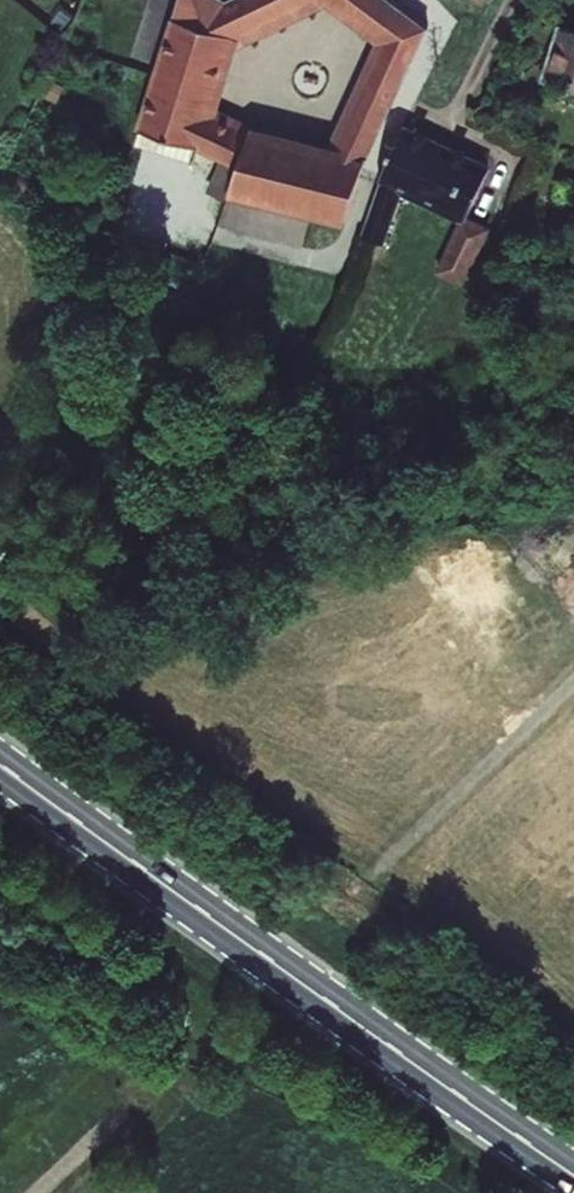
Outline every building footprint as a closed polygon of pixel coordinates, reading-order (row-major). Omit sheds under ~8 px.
[(148,75),(203,92),(226,17),(289,0),(170,0),(148,75)] [(373,0),(369,0),(344,25),(370,52),(322,168),(243,143),(233,172),(231,177),(222,201),(335,236),(353,179),(412,40),(391,19),(373,0)] [(226,17),(228,27),(322,2),(344,25),(369,0),(289,0),(226,17)] [(538,83),(573,94),(573,38),(553,32),(538,83)] [(203,92),(148,75),(129,139),(185,156),(231,177),(233,172),(243,143),(195,121),(203,92)] [(185,156),(129,139),(122,162),(177,178),(185,156)] [(377,191),(358,236),(373,242),(392,196),(446,218),(426,272),(451,281),(473,228),(457,222),(474,174),(391,139),(386,147),(369,188),(377,191)]
